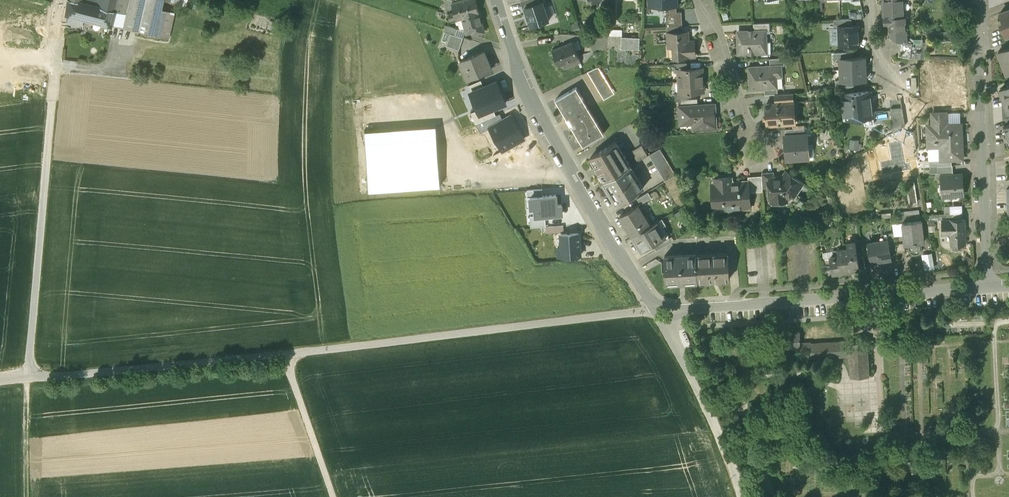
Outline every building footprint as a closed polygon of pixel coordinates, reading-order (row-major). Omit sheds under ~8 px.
[(72,0),(68,0),(66,13),(109,24),(123,28),(126,13),(113,10),(96,5),(79,1),(72,0)] [(96,5),(113,10),(116,0),(98,0),(96,5)] [(113,10),(126,13),(129,0),(116,0),(113,10)] [(126,13),(123,28),(139,32),(147,0),(129,0),(126,13)] [(139,32),(155,35),(162,7),(163,0),(147,0),(139,32)] [(458,1),(460,11),(462,17),(479,12),(475,0),(459,0),(458,1)] [(884,18),(889,17),(903,17),(903,0),(884,0),(884,18)] [(531,26),(549,21),(543,1),(540,2),(525,7),(531,26)] [(173,10),(162,7),(155,35),(167,38),(173,10)] [(1000,12),(1005,25),(1002,26),(1006,35),(1008,34),(1008,8),(1000,12)] [(460,11),(448,14),(450,20),(462,17),(460,11)] [(479,12),(462,17),(466,31),(472,29),(473,34),(484,31),(480,18),(482,18),(480,12),(479,12)] [(669,12),(666,12),(666,27),(668,27),(682,26),(682,12),(669,12)] [(903,17),(889,17),(890,33),(890,34),(891,35),(892,37),(893,37),(900,38),(900,39),(900,40),(905,40),(905,17),(903,17)] [(851,19),(833,20),(834,28),(839,27),(839,26),(851,26),(851,19)] [(457,28),(446,25),(444,31),(451,33),(455,35),(457,28)] [(851,26),(839,26),(839,27),(839,46),(858,45),(858,25),(851,26)] [(766,29),(753,29),(753,31),(739,32),(738,33),(737,33),(737,34),(737,45),(738,45),(739,54),(767,53),(766,29)] [(669,33),(667,33),(668,47),(675,47),(676,54),(684,54),(684,57),(694,57),(694,41),(690,42),(686,39),(686,32),(683,32),(669,33)] [(455,35),(451,33),(447,45),(459,49),(463,37),(455,35)] [(640,37),(622,37),(621,48),(640,49),(640,37)] [(905,40),(900,40),(898,55),(910,57),(912,42),(905,40)] [(572,41),(553,49),(560,66),(564,64),(566,68),(581,62),(572,41)] [(922,43),(912,42),(910,57),(920,59),(922,43)] [(998,51),(1002,63),(1004,63),(1008,73),(1008,47),(998,51)] [(484,50),(460,61),(464,70),(466,69),(470,78),(492,69),(484,50)] [(784,57),(769,58),(770,65),(781,64),(781,65),(784,65),(784,57)] [(852,58),(840,58),(840,59),(840,69),(865,68),(865,57),(852,58)] [(770,65),(748,67),(749,76),(750,76),(751,90),(764,89),(773,88),(773,87),(772,77),(782,77),(781,65),(781,64),(770,65)] [(614,93),(599,67),(596,67),(587,72),(603,99),(614,93)] [(687,69),(678,70),(679,81),(703,80),(702,68),(687,69)] [(865,68),(840,69),(841,80),(841,81),(853,80),(866,79),(865,68)] [(782,77),(772,77),(773,87),(777,87),(783,87),(782,77)] [(468,85),(471,92),(483,87),(481,80),(468,85)] [(703,80),(679,81),(680,93),(688,93),(703,92),(703,80)] [(506,103),(497,81),(483,87),(471,92),(478,110),(480,114),(493,108),(506,103)] [(1000,89),(1008,111),(1008,85),(1000,89)] [(602,134),(574,88),(558,98),(562,104),(560,106),(580,139),(582,138),(586,144),(602,134)] [(870,91),(843,94),(846,120),(865,118),(864,115),(873,114),(870,91)] [(777,94),(775,94),(776,103),(793,102),(792,93),(777,94)] [(913,98),(901,99),(902,108),(905,126),(910,125),(908,114),(916,112),(913,98)] [(776,103),(765,104),(767,125),(797,122),(796,102),(793,102),(776,103)] [(697,105),(679,106),(679,119),(694,118),(695,128),(716,127),(715,114),(714,114),(713,104),(697,105)] [(471,113),(475,124),(496,115),(493,108),(480,114),(478,110),(471,113)] [(902,108),(890,109),(893,133),(905,126),(902,108)] [(946,113),(932,113),(933,126),(946,125),(946,113)] [(475,124),(481,133),(489,128),(488,127),(502,119),(499,114),(496,115),(475,124)] [(502,119),(488,127),(489,128),(502,152),(525,138),(511,114),(502,119)] [(654,138),(641,118),(631,124),(643,145),(654,138)] [(933,126),(927,126),(929,160),(952,159),(962,159),(961,143),(960,143),(959,124),(946,125),(933,126)] [(438,185),(434,126),(365,131),(369,190),(438,185)] [(786,136),(784,136),(786,157),(796,156),(796,159),(806,158),(805,134),(786,136)] [(616,142),(590,158),(604,182),(630,166),(616,142)] [(641,146),(631,152),(637,162),(648,156),(641,146)] [(660,149),(649,155),(665,182),(676,175),(660,149)] [(952,165),(937,166),(938,177),(942,177),(942,176),(952,175),(952,165)] [(643,188),(630,166),(604,182),(618,204),(633,195),(633,194),(643,188)] [(774,177),(773,178),(773,184),(768,184),(768,188),(769,199),(770,199),(777,198),(776,195),(784,195),(784,197),(786,197),(788,197),(789,198),(792,198),(803,183),(785,171),(781,177),(774,177)] [(773,172),(761,173),(762,174),(762,177),(763,188),(768,188),(768,184),(773,184),(773,178),(774,177),(773,172)] [(952,175),(942,176),(942,177),(943,196),(962,195),(962,188),(963,188),(962,179),(961,175),(952,175)] [(748,181),(731,182),(731,177),(713,179),(715,203),(732,202),(733,209),(750,208),(749,193),(748,181)] [(747,178),(748,181),(749,193),(763,192),(763,188),(762,177),(747,178)] [(908,204),(917,202),(914,181),(905,183),(908,204)] [(541,189),(527,190),(527,198),(528,198),(542,197),(541,189)] [(648,192),(637,199),(641,204),(651,197),(648,192)] [(784,195),(776,195),(777,198),(770,199),(771,202),(770,202),(770,205),(787,204),(786,197),(784,197),(784,195)] [(556,196),(542,197),(528,198),(529,210),(533,210),(534,217),(545,216),(562,215),(561,205),(557,205),(556,196)] [(650,226),(638,205),(620,216),(633,237),(650,226)] [(917,211),(903,213),(904,223),(918,221),(917,211)] [(894,214),(895,224),(902,224),(902,223),(904,223),(903,213),(894,214)] [(545,216),(534,217),(530,217),(530,228),(545,227),(545,216)] [(962,219),(942,220),(942,221),(942,230),(951,230),(951,245),(965,244),(964,219),(962,219)] [(650,226),(633,237),(642,252),(656,243),(668,236),(659,220),(650,226)] [(904,223),(902,223),(902,224),(903,232),(905,244),(909,243),(909,246),(909,249),(910,251),(912,252),(914,253),(916,253),(918,252),(920,250),(920,248),(919,242),(924,241),(923,236),(924,236),(923,230),(922,230),(921,221),(918,221),(904,223)] [(892,225),(893,233),(903,232),(902,224),(895,224),(892,225)] [(893,233),(887,234),(888,240),(890,252),(896,251),(893,233)] [(557,248),(558,257),(580,256),(578,234),(560,235),(561,248),(557,248)] [(882,241),(867,244),(871,264),(891,260),(890,252),(888,240),(887,234),(881,235),(882,241)] [(668,236),(656,243),(660,249),(671,242),(668,236)] [(857,257),(855,242),(847,243),(848,248),(844,249),(848,271),(859,269),(857,257)] [(848,271),(844,249),(835,250),(833,254),(833,257),(829,257),(830,258),(832,270),(832,272),(841,270),(842,272),(848,271)] [(931,253),(923,255),(926,268),(934,267),(931,253)] [(728,254),(696,256),(698,281),(705,281),(705,282),(722,281),(722,280),(730,279),(728,254)] [(696,255),(664,257),(665,284),(680,283),(680,282),(684,282),(684,283),(698,282),(696,256),(696,255)] [(863,256),(857,257),(859,269),(865,268),(863,256)] [(964,257),(961,263),(966,266),(970,261),(964,257)] [(775,349),(800,348),(800,343),(799,332),(774,334),(775,349)] [(848,341),(800,343),(800,348),(800,350),(811,349),(812,358),(849,356),(848,342),(848,341)] [(849,356),(850,375),(870,374),(868,341),(848,342),(849,356)]
